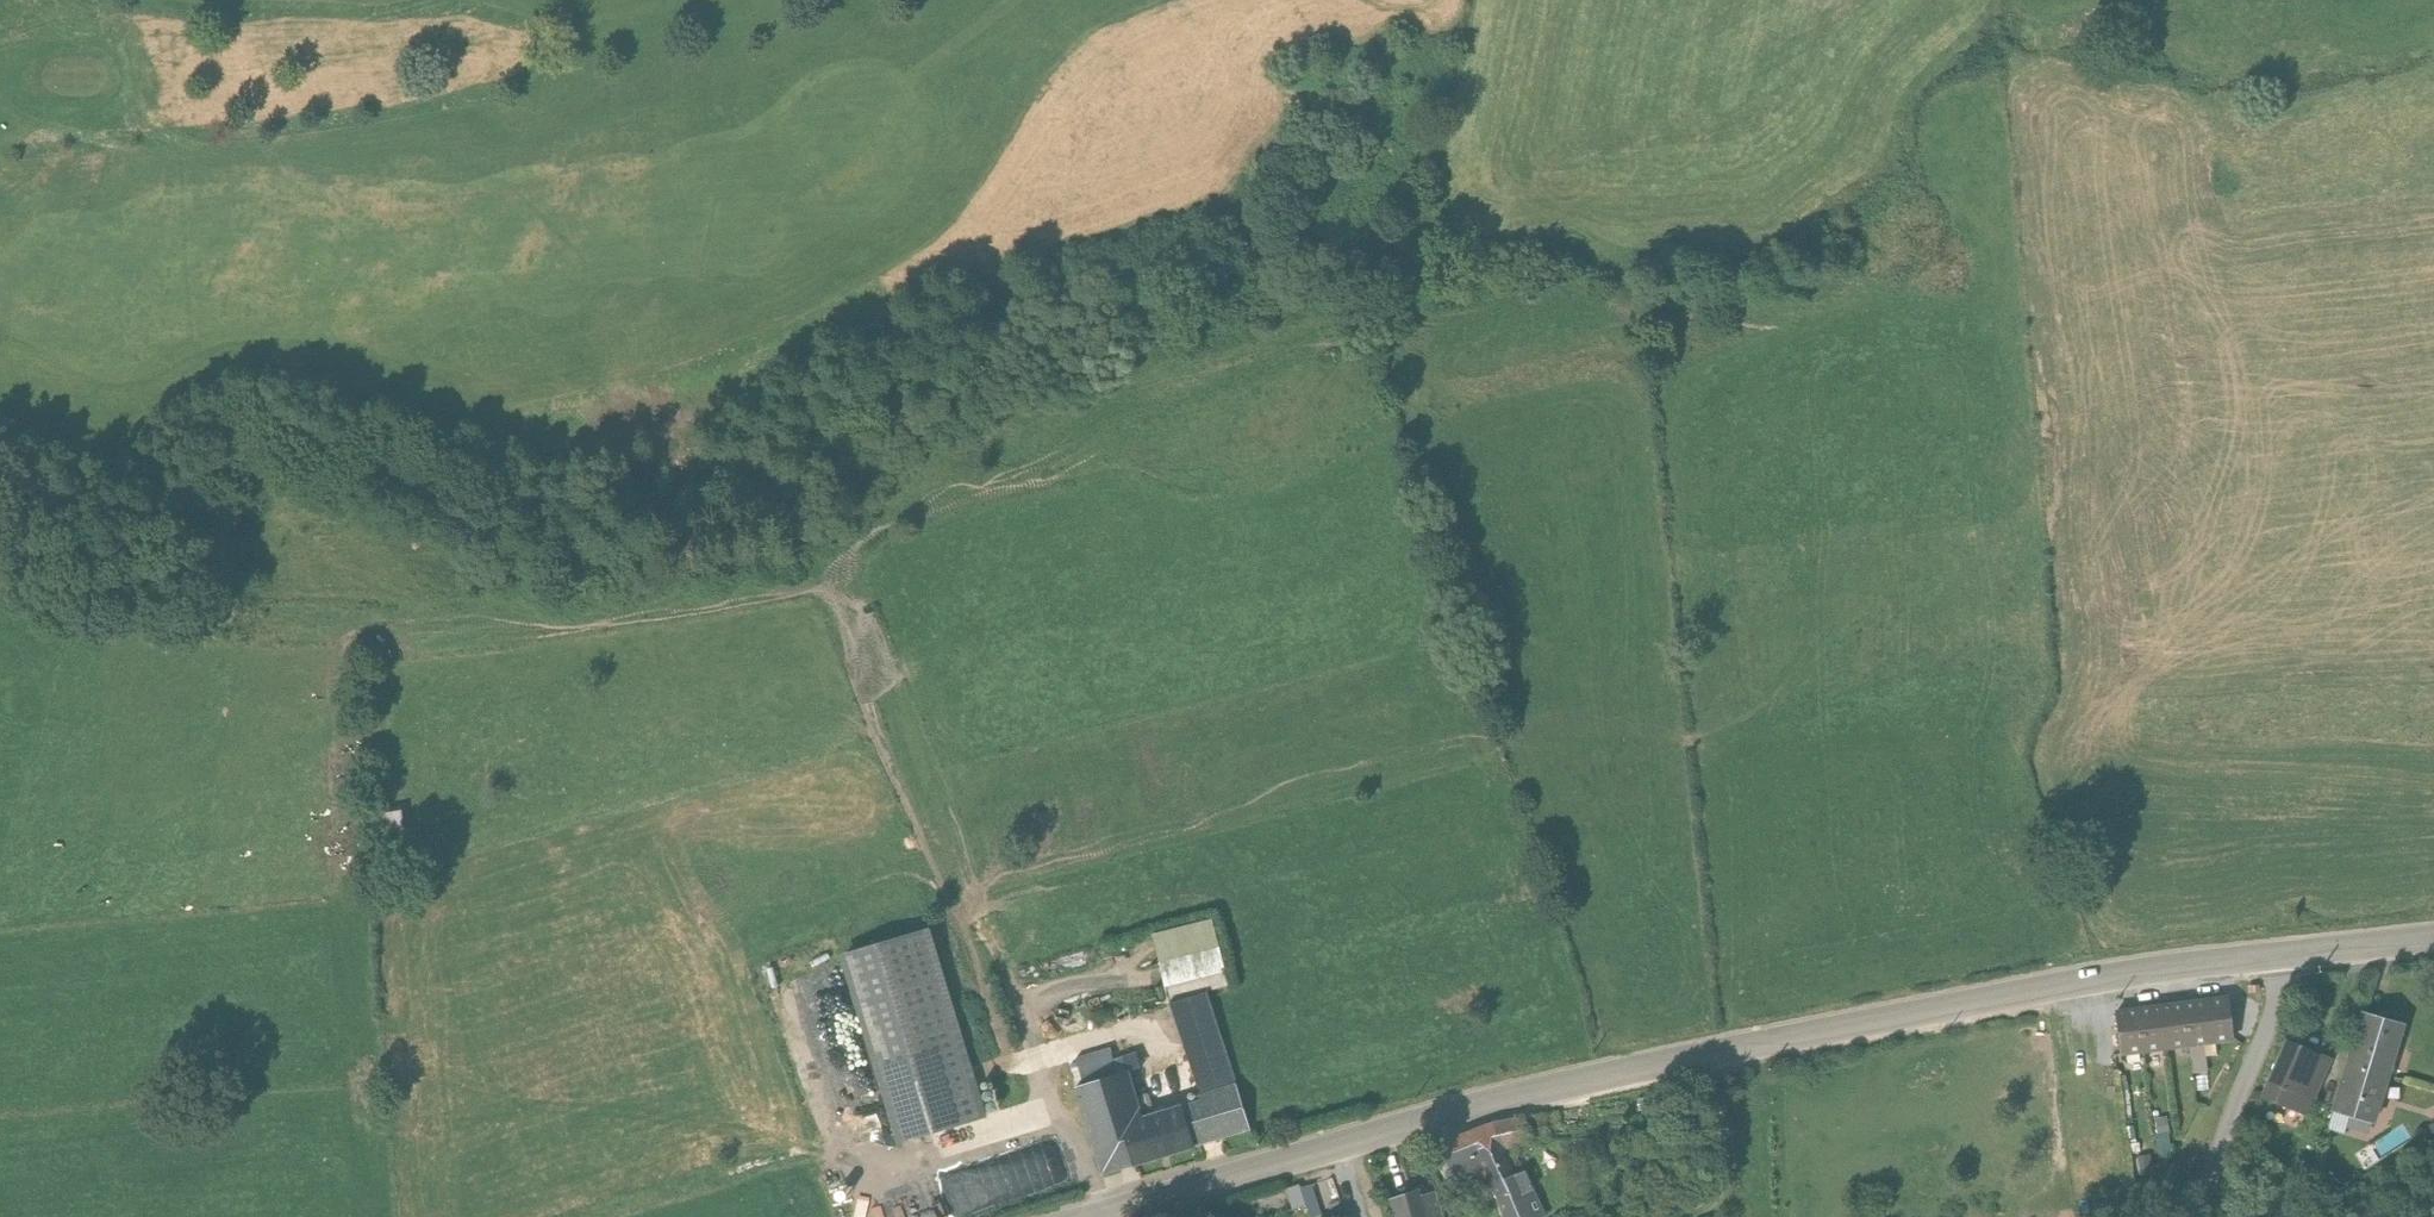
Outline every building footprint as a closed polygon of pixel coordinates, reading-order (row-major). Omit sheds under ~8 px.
[(402,810),(373,814),(377,850),(409,847),(407,834),(405,834),(402,810)] [(1167,986),(1224,970),(1225,970),(1212,917),(1153,933),(1165,986),(1167,986)] [(931,929),(842,956),(898,1144),(987,1117),(931,929)] [(1198,1093),(1235,1081),(1238,1080),(1229,1056),(1215,1013),(1212,1014),(1207,990),(1228,984),(1224,970),(1167,986),(1176,1026),(1190,1069),(1188,1070),(1197,1098),(1200,1097),(1198,1093)] [(1162,987),(1153,989),(1157,1003),(1166,1001),(1162,987)] [(2182,1001),(2189,1048),(2235,1042),(2229,995),(2182,1001)] [(2161,1004),(2166,1050),(2189,1048),(2182,1001),(2161,1004)] [(2138,1007),(2144,1053),(2166,1050),(2161,1004),(2138,1007)] [(2144,1053),(2138,1007),(2114,1009),(2120,1056),(2144,1053)] [(2361,1011),(2331,1112),(2376,1124),(2407,1024),(2361,1011)] [(2288,1037),(2262,1096),(2307,1117),(2334,1058),(2288,1037)] [(1084,1083),(1129,1069),(1142,1065),(1138,1050),(1114,1058),(1111,1047),(1077,1057),(1084,1083)] [(2223,1048),(2214,1066),(2227,1072),(2236,1054),(2223,1048)] [(1129,1069),(1084,1083),(1074,1086),(1101,1175),(1251,1129),(1235,1081),(1198,1093),(1200,1097),(1197,1098),(1183,1102),(1143,1114),(1129,1069)] [(1441,1143),(1458,1178),(1482,1168),(1503,1216),(1541,1216),(1547,1214),(1527,1168),(1515,1171),(1505,1144),(1534,1140),(1532,1117),(1490,1122),(1441,1143)] [(2387,1119),(2382,1135),(2398,1141),(2401,1130),(2398,1129),(2400,1124),(2387,1119)] [(1420,1187),(1388,1197),(1394,1216),(1443,1216),(1435,1189),(1422,1193),(1420,1187)]
